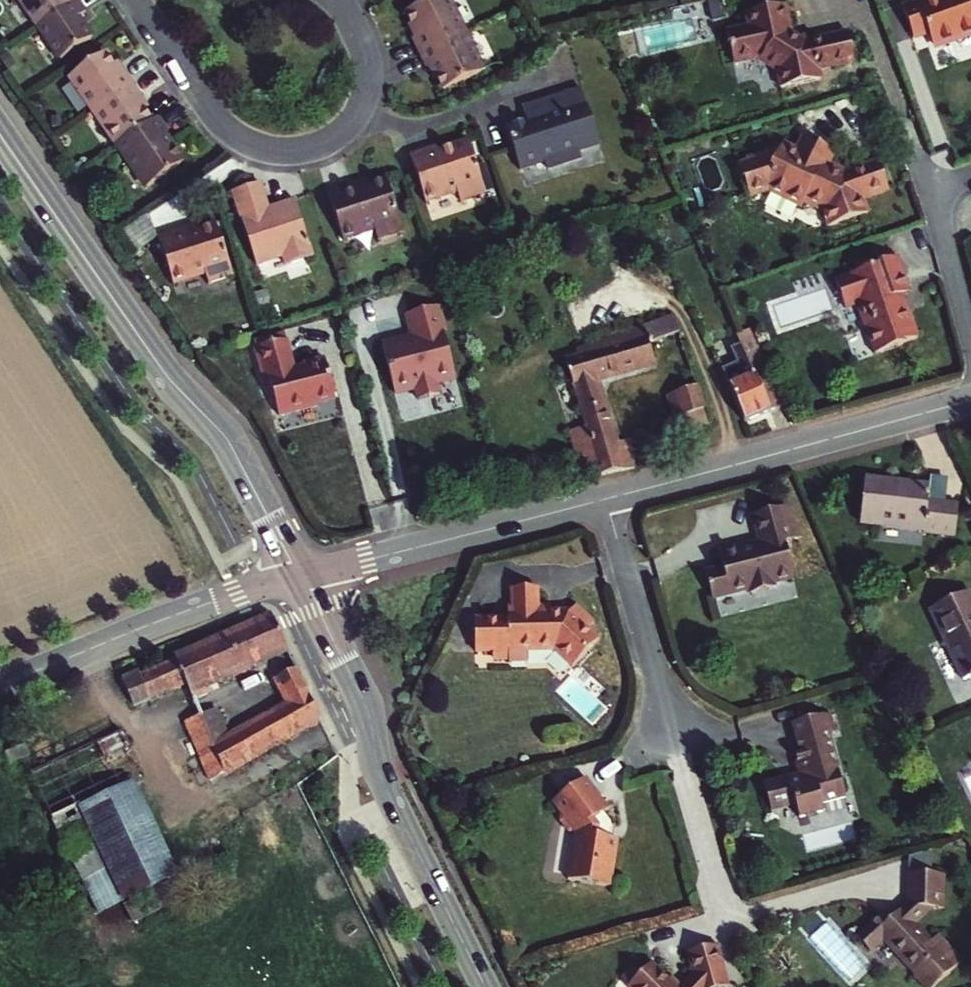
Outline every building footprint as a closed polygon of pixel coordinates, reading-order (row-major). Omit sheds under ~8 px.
[(39,23),(73,0),(23,0),(39,23)] [(80,0),(73,0),(39,23),(63,58),(97,33),(83,13),(87,10),(80,0)] [(463,30),(449,0),(426,0),(407,9),(418,33),(413,35),(421,51),(463,30)] [(748,26),(726,31),(733,63),(756,58),(778,70),(782,86),(821,77),(818,67),(855,59),(848,29),(812,38),(802,33),(800,37),(790,32),(784,4),(745,13),(748,26)] [(482,69),(463,30),(421,51),(427,64),(432,62),(444,87),(482,69)] [(70,73),(96,110),(135,82),(125,67),(120,71),(104,49),(70,73)] [(602,135),(583,79),(536,95),(541,109),(529,113),(508,121),(522,162),(547,153),(549,161),(584,149),(581,142),(602,135)] [(135,82),(96,110),(119,143),(153,119),(139,99),(144,95),(135,82)] [(529,113),(541,109),(536,95),(525,99),(529,113)] [(153,119),(119,143),(148,184),(184,158),(164,131),(169,127),(161,114),(153,119)] [(830,161),(836,148),(804,134),(798,148),(784,142),(782,145),(776,159),(768,153),(764,154),(763,150),(747,155),(748,159),(739,161),(748,192),(766,187),(801,202),(803,197),(823,205),(827,221),(867,210),(863,194),(890,187),(882,158),(853,166),(852,170),(830,161)] [(439,143),(413,151),(429,198),(460,187),(464,199),(488,191),(471,140),(441,150),(439,143)] [(776,159),(782,145),(763,150),(764,154),(768,153),(776,159)] [(357,179),(330,188),(346,236),(377,225),(380,237),(405,229),(387,175),(371,181),(358,185),(357,179)] [(358,185),(371,181),(369,175),(357,179),(358,185)] [(263,180),(232,191),(256,262),(283,253),(287,262),(315,252),(298,201),(272,209),(271,204),(263,180)] [(296,195),(271,204),(272,209),(298,201),(296,195)] [(142,212),(117,229),(133,251),(157,235),(142,212)] [(196,222),(183,226),(186,234),(199,230),(196,222)] [(216,224),(199,230),(186,234),(183,226),(158,235),(174,284),(206,274),(209,283),(233,275),(216,224)] [(907,293),(895,257),(878,263),(865,267),(866,269),(855,273),(833,281),(842,309),(855,305),(863,328),(865,328),(874,355),(900,346),(900,344),(915,339),(906,312),(903,312),(898,297),(907,293)] [(855,273),(866,269),(865,267),(878,263),(877,259),(853,268),(855,273)] [(403,311),(408,334),(382,339),(393,399),(442,390),(440,382),(455,379),(441,304),(403,311)] [(586,425),(569,430),(582,473),(599,468),(601,474),(635,466),(632,448),(630,436),(615,440),(595,378),(655,358),(648,339),(679,329),(674,312),(574,344),(578,356),(566,360),(586,425)] [(752,325),(737,330),(743,343),(771,409),(786,403),(752,325)] [(319,398),(337,393),(327,355),(305,360),(306,363),(296,365),(288,337),(257,345),(265,374),(268,374),(271,385),(273,384),(281,413),(320,403),(319,400),(319,398)] [(771,409),(743,343),(731,347),(737,360),(721,367),(744,421),(771,409)] [(704,405),(697,383),(675,391),(687,430),(709,423),(702,405),(704,405)] [(687,430),(675,391),(666,394),(679,432),(687,430)] [(928,483),(864,476),(859,520),(923,528),(923,530),(954,534),(957,502),(926,498),(928,483)] [(748,591),(749,594),(773,588),(771,584),(791,579),(781,544),(794,541),(790,525),(785,508),(752,516),(760,544),(751,546),(752,549),(740,552),(739,549),(718,555),(722,571),(705,575),(711,601),(748,591)] [(795,524),(790,525),(794,541),(799,539),(795,524)] [(969,590),(929,609),(963,682),(970,678),(970,595),(969,590)] [(506,610),(506,621),(474,622),(475,654),(491,653),(491,659),(508,659),(508,664),(526,663),(525,653),(553,653),(571,671),(597,644),(587,633),(592,627),(575,609),(567,618),(564,615),(549,616),(549,610),(537,610),(536,591),(511,592),(512,610),(506,610)] [(204,688),(288,651),(274,618),(140,677),(138,673),(122,680),(133,708),(185,686),(193,703),(208,696),(204,688)] [(229,737),(215,709),(184,725),(211,777),(323,720),(297,669),(277,679),(290,705),(229,737)] [(829,734),(837,732),(832,714),(794,724),(802,755),(797,757),(801,773),(802,776),(798,784),(791,780),(767,786),(774,811),(797,804),(801,818),(826,812),(823,804),(847,798),(846,793),(850,789),(846,778),(842,777),(829,734)] [(12,776),(37,826),(144,773),(120,724),(12,776)] [(23,743),(3,751),(8,762),(27,755),(23,743)] [(801,773),(766,783),(767,786),(791,780),(798,784),(802,776),(801,773)] [(617,841),(613,841),(608,840),(610,825),(603,815),(607,811),(585,781),(551,805),(559,815),(558,824),(566,835),(574,836),(567,882),(610,888),(617,841)] [(106,871),(81,884),(96,914),(165,880),(179,872),(134,783),(77,812),(106,871)] [(77,812),(52,824),(81,884),(106,871),(77,812)] [(197,869),(122,906),(131,923),(205,886),(197,869)] [(930,941),(925,945),(916,935),(915,928),(910,923),(925,910),(931,910),(943,910),(943,875),(909,873),(908,904),(899,911),(899,916),(890,924),(888,921),(882,914),(866,929),(864,926),(855,934),(857,936),(855,938),(869,953),(882,941),(913,975),(912,977),(921,986),(932,986),(960,962),(936,936),(930,941)] [(915,925),(931,910),(925,910),(910,923),(915,928),(916,935),(925,945),(930,941),(915,925)] [(899,911),(888,921),(890,924),(899,916),(899,911)] [(728,986),(716,945),(686,953),(693,978),(685,986),(728,986)] [(649,966),(641,975),(634,967),(620,981),(626,986),(672,986),(649,966)]
